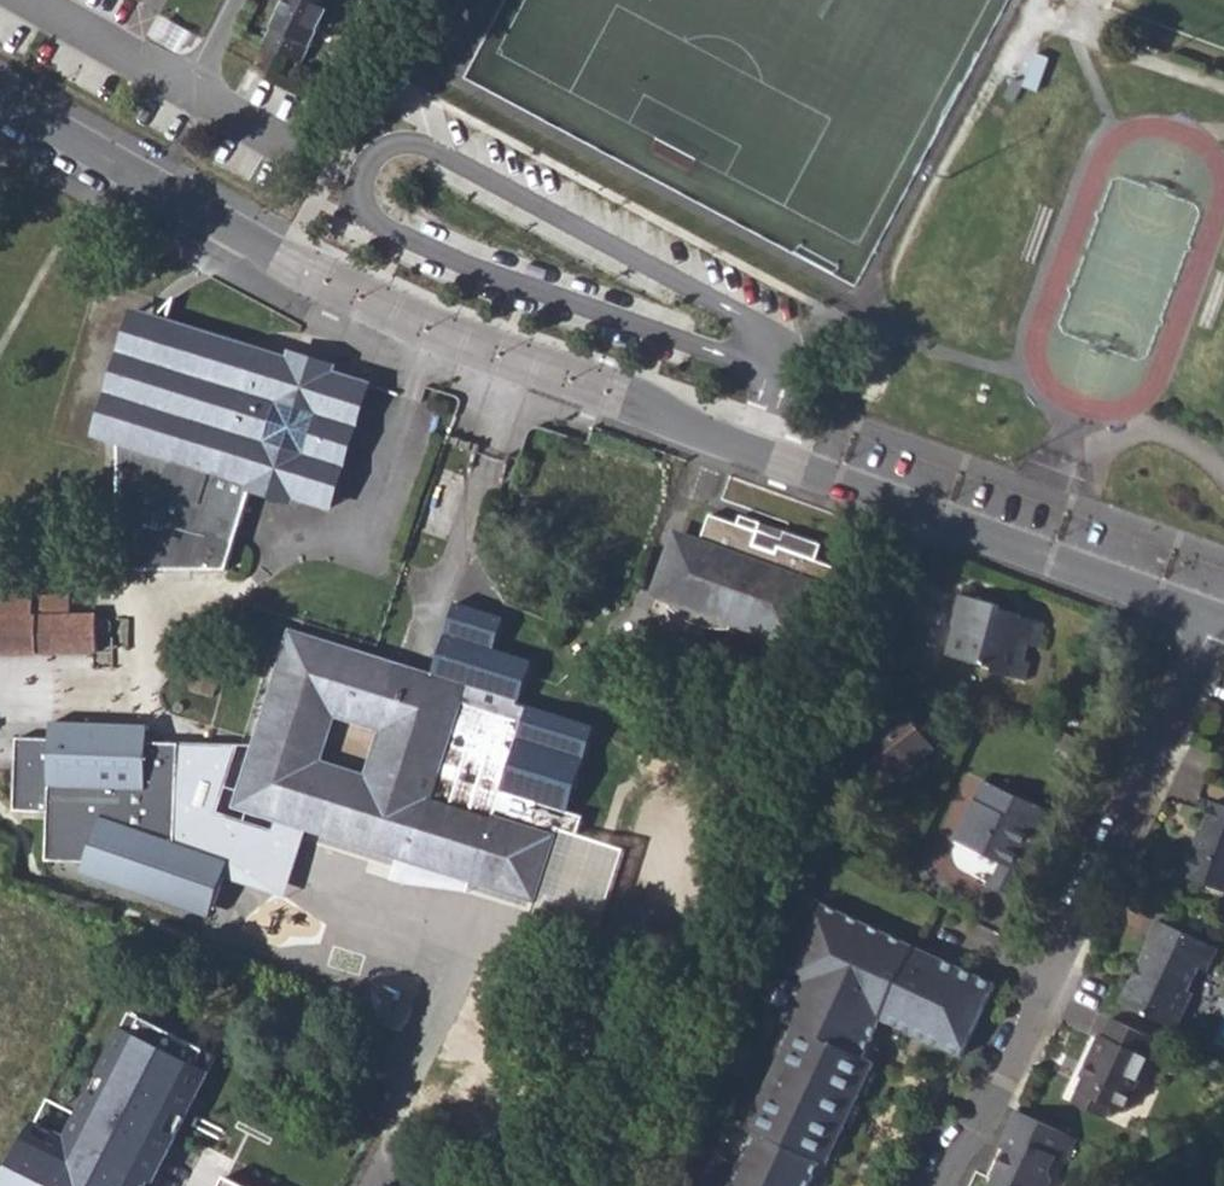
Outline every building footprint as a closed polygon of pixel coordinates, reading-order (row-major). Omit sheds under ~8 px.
[(301,63),(323,23),(331,28),(341,7),(336,5),(339,0),(278,0),(285,4),(263,43),(301,63)] [(1018,96),(1024,81),(1013,77),(1005,97),(1016,101),(1018,96)] [(118,445),(119,572),(226,571),(236,542),(205,533),(209,520),(240,530),(252,493),(258,473),(297,485),(294,496),(298,497),(327,506),(366,383),(336,374),(333,373),(325,393),(286,380),(291,359),(286,358),(169,321),(176,299),(157,316),(145,337),(161,342),(135,424),(117,418),(118,445)] [(118,445),(117,418),(135,424),(161,342),(145,337),(157,316),(131,309),(93,436),(118,445)] [(286,358),(291,359),(286,380),(325,393),(333,373),(336,374),(339,365),(293,350),(290,349),(286,358)] [(624,472),(622,481),(630,484),(636,481),(654,487),(655,483),(624,472)] [(252,493),(296,508),(298,497),(294,496),(297,485),(258,473),(252,493)] [(658,592),(671,598),(668,608),(683,619),(701,625),(714,628),(728,629),(731,620),(796,643),(799,636),(821,644),(844,577),(829,572),(831,565),(777,546),(774,552),(749,544),(753,532),(706,516),(696,546),(676,539),(658,592)] [(236,542),(240,530),(209,520),(205,533),(236,542)] [(753,532),(749,544),(774,552),(777,546),(778,541),(753,532)] [(829,572),(844,577),(846,570),(831,565),(829,572)] [(97,653),(97,614),(72,614),(72,597),(35,596),(34,588),(0,588),(0,654),(97,653)] [(945,654),(995,670),(995,673),(1026,681),(1031,663),(1026,662),(1030,646),(1041,649),(1047,625),(1022,617),(1021,615),(999,608),(1001,606),(959,593),(950,624),(954,624),(945,654)] [(492,648),(501,616),(453,603),(427,673),(292,631),(238,803),(534,897),(537,898),(552,852),(549,848),(557,826),(578,833),(583,815),(564,811),(589,732),(515,707),(529,659),(492,648)] [(832,769),(860,805),(935,747),(907,710),(832,769)] [(172,902),(217,904),(226,876),(231,862),(235,863),(245,834),(197,814),(179,812),(181,742),(150,741),(150,739),(150,723),(53,720),(53,737),(19,736),(16,809),(50,810),(49,859),(88,860),(88,874),(131,875),(130,888),(148,889),(173,890),(172,902)] [(207,742),(181,742),(179,812),(197,814),(245,834),(235,863),(231,862),(226,876),(288,895),(310,829),(235,805),(255,743),(207,742)] [(1001,860),(1010,865),(1012,861),(1030,869),(1056,814),(985,782),(958,840),(1001,860)] [(1223,890),(1223,806),(1214,802),(1204,828),(1200,828),(1184,875),(1223,890)] [(534,897),(530,908),(571,921),(597,839),(578,833),(557,826),(549,848),(552,852),(537,898),(534,897)] [(1001,860),(994,878),(991,877),(988,881),(1018,895),(1030,869),(1012,861),(1010,865),(1001,860)] [(825,905),(803,974),(809,976),(788,1021),(799,1026),(752,1127),(760,1130),(734,1185),(813,1185),(825,1161),(830,1163),(877,1063),(866,1057),(884,1019),(962,1055),(995,982),(825,905)] [(1135,977),(1123,1001),(1177,1027),(1193,992),(1187,990),(1198,965),(1208,970),(1218,948),(1158,920),(1148,942),(1150,944),(1141,964),(1146,966),(1140,980),(1135,977)] [(1135,977),(1140,980),(1146,966),(1141,964),(1135,977)] [(1085,1077),(1074,1102),(1105,1117),(1112,1106),(1124,1112),(1150,1058),(1146,1056),(1155,1038),(1112,1019),(1104,1036),(1101,1034),(1087,1063),(1091,1065),(1085,1077)] [(206,1064),(124,1027),(67,1137),(31,1116),(2,1172),(0,1176),(0,1185),(146,1185),(206,1064)] [(1081,1075),(1085,1077),(1091,1065),(1087,1063),(1081,1075)] [(1008,1154),(993,1185),(1049,1185),(1051,1182),(1046,1171),(1052,1161),(1063,1164),(1075,1139),(1017,1111),(999,1149),(1008,1154)] [(226,1173),(219,1185),(253,1185),(226,1173)]
